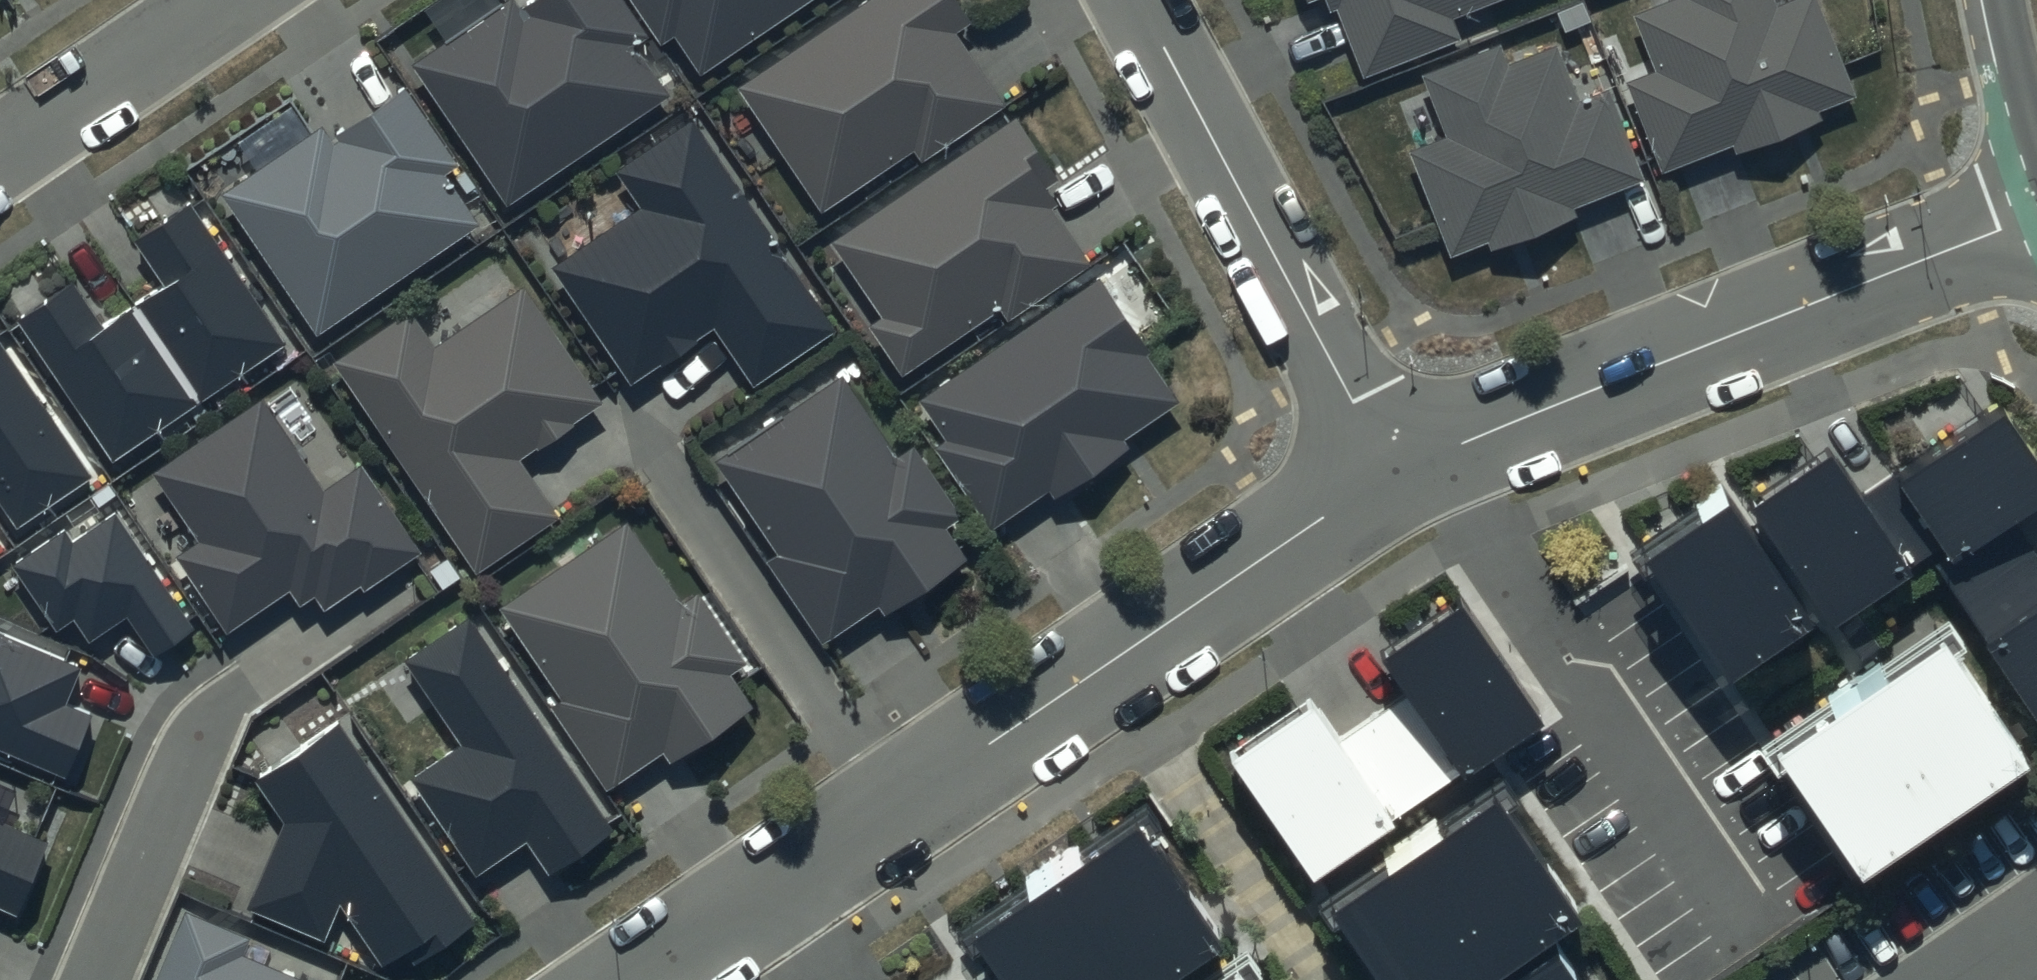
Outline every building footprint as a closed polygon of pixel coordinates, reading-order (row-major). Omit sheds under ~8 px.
[(412,66),(508,206),(667,98),(634,49),(648,40),(621,0),(536,0),(520,11),(513,0),(510,0),(412,66)] [(662,47),(675,38),(700,76),(813,0),(630,0),(662,47)] [(736,89),(821,213),(914,150),(922,162),(1006,105),(957,34),(971,24),(954,0),(868,0),(736,89)] [(1330,11),(1336,9),(1364,78),(1462,39),(1455,20),(1506,0),(1326,0),(1330,11)] [(1633,16),(1656,71),(1626,83),(1663,173),(1732,144),(1737,155),(1822,120),(1818,113),(1856,97),(1816,0),(1794,0),(1777,7),(1774,0),(1671,0),(1633,16)] [(1502,43),(1420,76),(1445,136),(1408,151),(1451,256),(1488,241),(1492,250),(1577,216),(1575,210),(1645,182),(1607,89),(1579,101),(1556,45),(1510,64),(1502,43)] [(320,129),(222,195),(318,335),(479,227),(444,176),(458,166),(407,91),(330,143),(320,129)] [(614,171),(640,210),(553,268),(631,384),(714,328),(754,386),(837,330),(693,117),(614,171)] [(1016,118),(831,245),(883,319),(869,329),(903,378),(1001,310),(1007,320),(1090,263),(1044,197),(1062,184),(1016,118)] [(72,284),(17,322),(113,462),(284,346),(189,207),(134,244),(163,286),(102,327),(72,284)] [(1096,279),(920,401),(948,442),(936,450),(992,531),(1048,492),(1056,502),(1132,449),(1125,440),(1181,401),(1096,279)] [(436,347),(410,310),(331,365),(477,574),(559,517),(519,460),(602,402),(522,287),(436,347)] [(16,532),(93,479),(0,344),(0,509),(16,532)] [(841,374),(714,461),(779,555),(767,563),(823,645),(878,608),(885,617),(968,560),(947,530),(965,518),(915,445),(898,457),(841,374)] [(264,397),(152,473),(200,543),(177,558),(228,632),(290,591),(300,605),(314,595),(324,610),(358,587),(364,595),(425,553),(362,460),(324,486),(264,397)] [(1860,498),(1827,449),(1751,500),(1834,623),(1927,560),(2036,723),(2036,556),(2009,514),(2036,496),(2036,462),(1999,405),(1860,498)] [(1721,489),(1642,542),(1735,679),(1815,625),(1721,489)] [(64,529),(10,566),(56,632),(74,620),(89,642),(126,617),(154,658),(194,631),(114,513),(72,542),(64,529)] [(626,524),(498,609),(561,702),(551,708),(606,790),(663,752),(670,763),(753,707),(730,674),(747,663),(701,594),(682,607),(626,524)] [(1310,699),(1227,754),(1308,874),(1538,719),(1456,597),(1375,652),(1404,693),(1337,739),(1310,699)] [(468,617),(402,661),(460,747),(411,780),(476,875),(526,841),(548,873),(613,829),(468,617)] [(1939,626),(1776,736),(1860,860),(2023,750),(1939,626)] [(0,634),(0,751),(65,778),(91,717),(63,705),(79,667),(0,634)] [(337,722),(256,778),(287,822),(249,909),(325,942),(340,907),(382,967),(402,953),(409,963),(473,919),(337,722)] [(1326,898),(1382,979),(1472,979),(1575,910),(1491,786),(1326,898)] [(965,924),(1004,979),(1163,979),(1225,938),(1135,807),(965,924)] [(16,915),(47,843),(0,823),(0,908),(16,915)] [(187,914),(159,979),(299,979),(244,956),(250,941),(187,914)] [(1505,979),(1581,979),(1557,945),(1505,979)] [(1207,979),(1256,979),(1240,957),(1207,979)]
